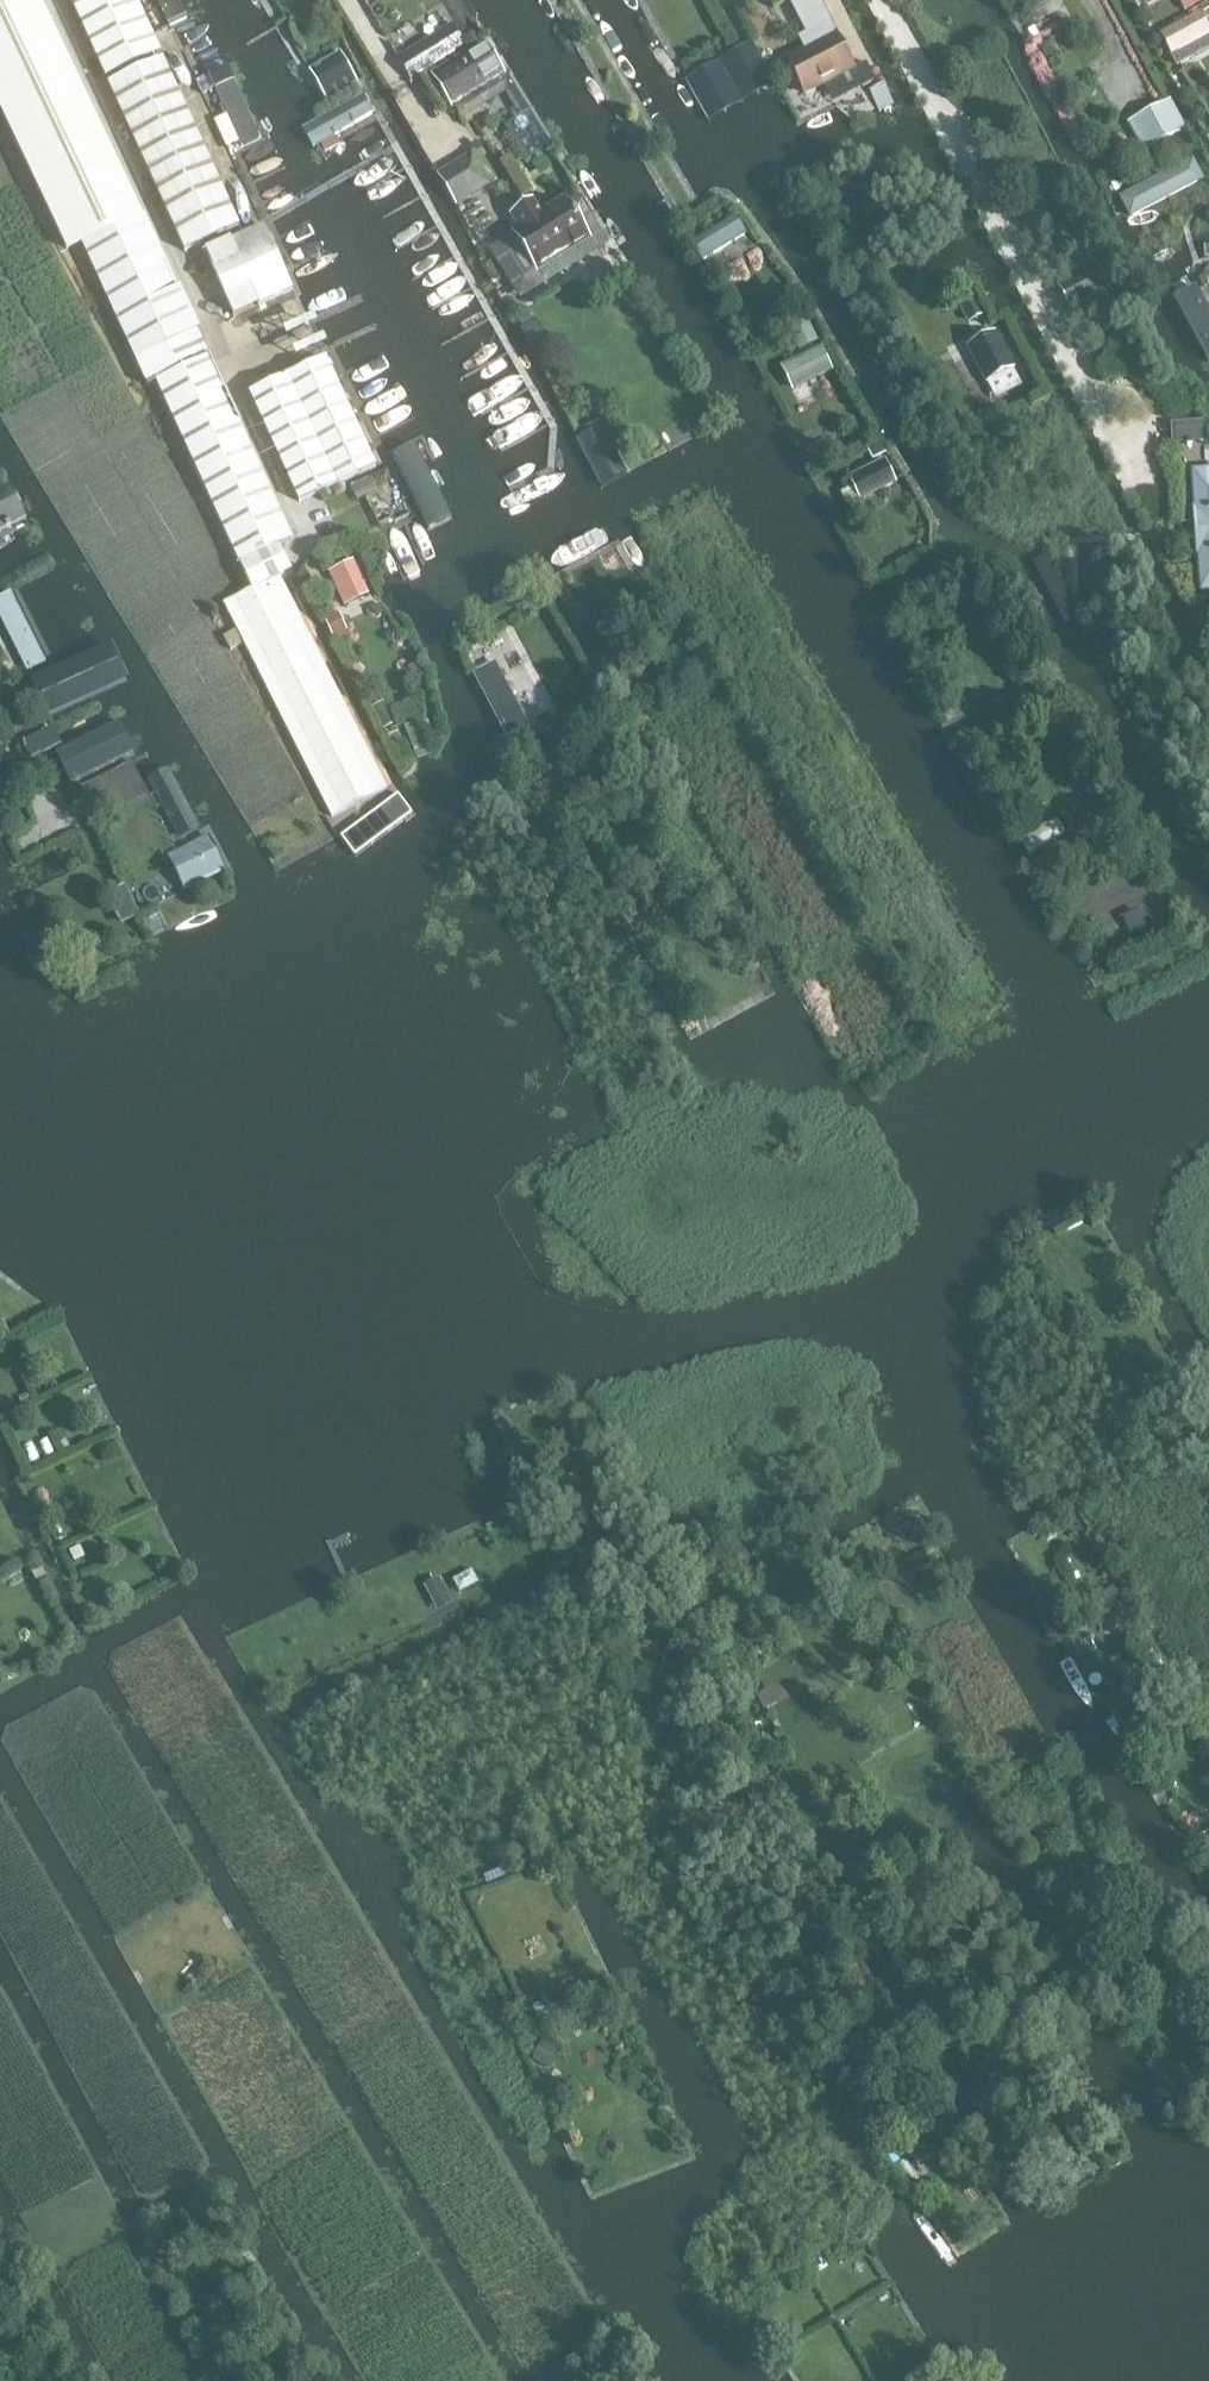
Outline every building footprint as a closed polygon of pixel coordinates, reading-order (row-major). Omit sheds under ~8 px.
[(70,247),(142,214),(40,0),(0,0),(0,99),(70,247)] [(137,0),(71,0),(108,78),(162,53),(137,0)] [(169,26),(187,18),(179,0),(157,0),(169,26)] [(458,16),(479,3),(477,0),(449,0),(458,16)] [(854,70),(837,37),(838,37),(819,0),(798,0),(792,3),(809,37),(801,41),(807,51),(788,61),(805,95),(854,70)] [(1203,0),(1179,0),(1185,10),(1203,0)] [(1171,55),(1174,54),(1208,35),(1197,14),(1160,35),(1171,55)] [(842,31),(858,64),(872,57),(856,24),(842,31)] [(684,80),(694,96),(708,121),(776,83),(753,41),(684,80)] [(453,108),(505,76),(485,42),(432,75),(452,108),(453,108)] [(432,45),(411,58),(421,74),(442,61),(432,45)] [(189,251),(243,226),(165,59),(111,85),(189,251)] [(329,97),(353,82),(343,65),(319,79),(329,97)] [(227,68),(210,76),(242,148),(260,140),(227,68)] [(303,131),(313,148),(373,114),(363,97),(303,131)] [(1143,151),(1185,129),(1170,102),(1129,123),(1143,151)] [(495,180),(477,151),(439,176),(457,204),(495,180)] [(1131,216),(1198,181),(1188,163),(1122,198),(1131,216)] [(533,203),(515,214),(522,227),(513,233),(538,273),(578,248),(581,253),(584,254),(599,244),(600,241),(589,224),(586,223),(581,226),(565,200),(541,216),(533,203)] [(242,566),(250,584),(252,590),(254,593),(280,580),(294,573),(280,547),(295,541),(146,219),(85,248),(148,387),(157,383),(241,567),(242,566)] [(694,245),(703,260),(744,235),(735,220),(694,245)] [(263,227),(205,255),(234,318),(292,291),(263,227)] [(1070,309),(1108,290),(1096,266),(1058,286),(1070,309)] [(971,288),(957,295),(971,322),(985,315),(971,288)] [(1195,289),(1178,298),(1208,354),(1208,314),(1195,289)] [(777,312),(755,323),(764,342),(786,330),(777,312)] [(313,321),(274,337),(269,327),(254,333),(268,369),(324,346),(313,321)] [(808,321),(788,330),(799,352),(818,342),(808,321)] [(995,342),(973,353),(990,384),(1011,372),(995,342)] [(792,393),(835,372),(822,344),(778,366),(792,393)] [(251,398),(280,461),(299,502),(337,485),(375,466),(327,362),(251,398)] [(1206,442),(1205,422),(1171,424),(1172,444),(1206,442)] [(879,439),(865,447),(873,461),(886,454),(879,439)] [(429,529),(450,518),(414,446),(393,456),(429,529)] [(860,501),(896,484),(884,461),(849,479),(860,501)] [(1191,471),(1200,595),(1208,594),(1208,470),(1191,471)] [(0,492),(0,531),(24,519),(8,488),(0,492)] [(1051,542),(1035,547),(1050,597),(1066,592),(1051,542)] [(62,587),(49,561),(0,586),(0,618),(62,587)] [(329,573),(339,595),(364,584),(354,562),(329,573)] [(280,580),(254,593),(252,590),(224,604),(331,817),(386,789),(280,580)] [(325,619),(324,619),(333,638),(334,637),(348,631),(339,612),(325,619)] [(38,698),(102,666),(89,641),(26,672),(38,698)] [(469,674),(503,739),(526,727),(492,662),(469,674)] [(414,664),(405,669),(410,678),(419,673),(414,664)] [(53,730),(117,698),(106,677),(42,708),(53,730)] [(386,701),(371,708),(382,731),(397,724),(386,701)] [(415,721),(404,726),(417,758),(428,753),(415,721)] [(120,724),(56,755),(71,785),(135,754),(120,724)] [(400,725),(388,731),(393,743),(406,737),(400,725)] [(52,732),(26,745),(32,758),(59,745),(52,732)] [(170,777),(153,786),(180,837),(197,828),(170,777)] [(399,792),(346,836),(361,855),(414,811),(399,792)] [(208,837),(170,857),(167,858),(185,892),(225,871),(217,854),(208,837)] [(112,896),(126,926),(144,918),(129,888),(112,896)] [(22,1404),(30,1399),(27,1394),(19,1398),(22,1404)] [(71,1449),(66,1440),(60,1443),(65,1452),(71,1449)] [(81,1547),(70,1552),(74,1562),(85,1558),(81,1547)] [(42,1568),(32,1573),(36,1582),(46,1578),(42,1568)] [(454,1603),(441,1577),(424,1586),(437,1612),(454,1603)] [(1108,1606),(1122,1596),(1115,1586),(1102,1596),(1108,1606)] [(1123,1600),(1113,1608),(1120,1616),(1130,1607),(1123,1600)] [(874,1652),(887,1642),(878,1630),(865,1639),(874,1652)] [(1069,1659),(1056,1667),(1063,1678),(1076,1670),(1069,1659)] [(503,1869),(484,1877),(487,1884),(506,1876),(503,1869)] [(560,2010),(552,1992),(542,1997),(550,2014),(560,2010)] [(547,2013),(542,2002),(532,2007),(537,2018),(547,2013)] [(562,2046),(543,2038),(534,2060),(552,2068),(562,2046)] [(532,2043),(523,2048),(529,2061),(532,2060),(535,2049),(532,2043)] [(918,2166),(931,2157),(925,2148),(912,2156),(918,2166)] [(786,2283),(781,2277),(774,2282),(778,2288),(786,2283)] [(174,2284),(170,2286),(176,2298),(180,2295),(174,2284)]
